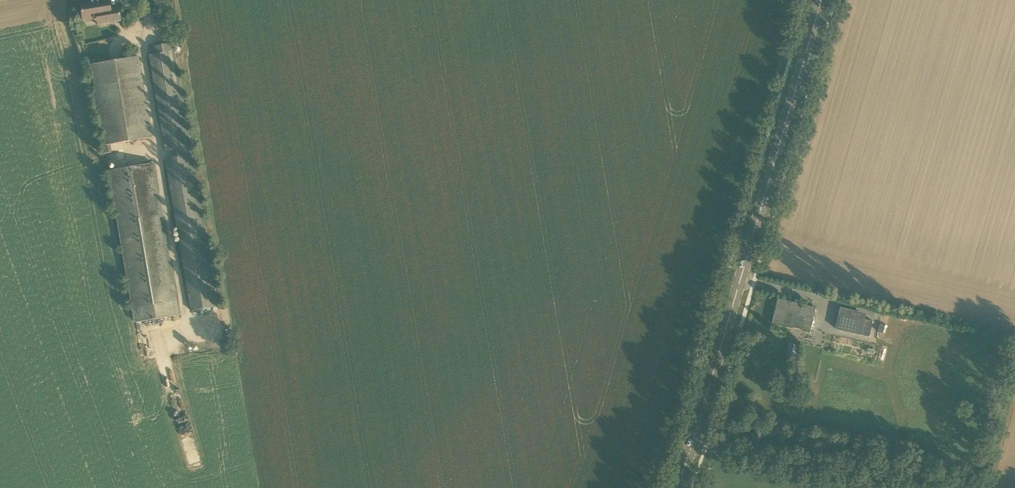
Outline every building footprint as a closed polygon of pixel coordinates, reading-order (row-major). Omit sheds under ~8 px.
[(118,7),(110,9),(109,0),(97,0),(80,3),(83,19),(96,17),(97,24),(103,23),(121,20),(118,7)] [(150,55),(151,65),(163,134),(166,151),(176,149),(190,146),(174,53),(173,43),(155,46),(156,54),(150,55)] [(91,65),(104,146),(105,154),(112,153),(111,145),(152,137),(138,57),(91,65)] [(217,306),(192,154),(178,156),(166,158),(191,311),(217,306)] [(154,163),(150,163),(110,170),(135,322),(180,314),(154,163)] [(811,332),(816,308),(778,299),(773,323),(773,324),(773,323),(794,328),(794,327),(793,327),(794,326),(803,328),(803,330),(802,330),(811,332)] [(836,329),(862,335),(866,319),(840,313),(836,329)]
